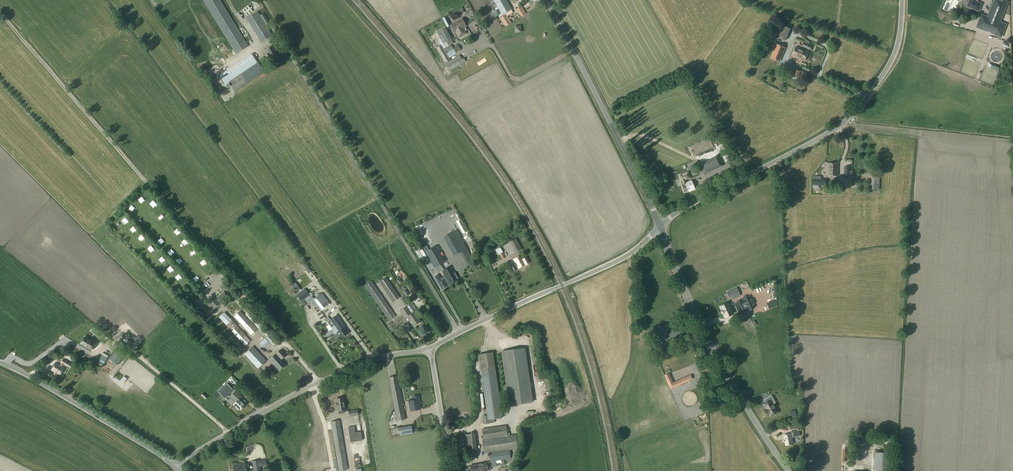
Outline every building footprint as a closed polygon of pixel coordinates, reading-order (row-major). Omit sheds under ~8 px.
[(236,54),(248,46),(220,0),(203,0),(236,54)] [(502,15),(505,13),(506,13),(511,10),(512,10),(506,0),(493,0),(502,15)] [(971,0),(970,0),(967,7),(979,11),(981,5),(974,2),(975,0),(971,0)] [(1008,2),(1002,0),(995,0),(988,17),(982,15),(977,27),(1001,36),(1006,25),(1000,22),(1008,2)] [(238,15),(252,4),(250,1),(236,13),(238,15)] [(520,7),(516,9),(521,17),(525,14),(520,7)] [(257,12),(246,18),(262,42),(272,35),(266,26),(270,24),(263,13),(259,15),(257,12)] [(506,15),(501,18),(505,26),(511,22),(506,15)] [(462,18),(451,24),(455,32),(458,38),(466,34),(463,28),(466,26),(462,18)] [(780,24),(775,36),(786,41),(791,29),(780,24)] [(445,29),(437,33),(446,48),(453,44),(445,29)] [(804,42),(802,46),(810,50),(812,45),(809,44),(810,42),(806,40),(805,43),(804,42)] [(442,44),(436,48),(450,71),(466,61),(464,58),(462,59),(459,55),(451,60),(442,44)] [(779,61),(785,47),(777,44),(771,58),(779,61)] [(273,45),(262,52),(265,56),(267,55),(272,62),(285,53),(282,48),(277,51),(273,45)] [(451,45),(445,49),(447,53),(450,52),(452,55),(456,53),(461,51),(458,45),(453,48),(451,45)] [(796,46),(792,56),(805,61),(809,52),(796,46)] [(230,91),(262,74),(252,55),(224,70),(230,81),(227,83),(230,91)] [(786,63),(783,68),(791,72),(790,73),(798,78),(802,71),(796,69),(797,68),(786,63)] [(283,69),(276,72),(278,78),(286,75),(283,69)] [(704,174),(722,165),(717,156),(717,157),(701,165),(700,165),(699,164),(704,174)] [(828,163),(828,175),(838,175),(838,163),(828,163)] [(688,172),(679,175),(681,181),(682,185),(684,192),(689,190),(690,191),(695,189),(691,180),(686,182),(685,179),(690,177),(688,172)] [(872,176),(872,184),(880,184),(880,176),(872,176)] [(442,209),(447,208),(442,195),(435,198),(441,211),(433,214),(434,215),(437,213),(439,217),(444,215),(442,209)] [(413,228),(422,223),(422,221),(420,217),(419,215),(418,216),(417,212),(415,208),(416,211),(412,211),(413,219),(410,213),(406,213),(407,219),(409,222),(409,225),(411,229),(413,228)] [(456,230),(443,237),(453,255),(459,252),(467,266),(474,262),(456,230)] [(516,238),(510,241),(516,252),(522,249),(516,238)] [(485,244),(478,248),(481,252),(488,249),(485,244)] [(442,258),(435,246),(426,252),(432,264),(435,268),(438,266),(441,264),(444,262),(442,258)] [(521,255),(513,259),(518,269),(530,262),(526,256),(522,258),(521,255)] [(438,275),(435,277),(442,289),(448,286),(446,282),(447,281),(450,285),(458,280),(450,266),(442,271),(446,279),(444,280),(444,279),(441,281),(438,275)] [(403,272),(398,274),(401,281),(406,279),(403,272)] [(386,278),(380,282),(383,286),(382,286),(393,302),(400,298),(394,289),(386,278)] [(223,285),(220,287),(224,291),(230,286),(225,280),(221,284),(223,285)] [(372,281),(364,286),(389,321),(396,316),(372,281)] [(736,289),(727,293),(729,298),(732,297),(732,299),(739,296),(736,289)] [(330,304),(321,293),(320,294),(317,291),(308,298),(315,308),(318,306),(321,311),(324,308),(330,304)] [(224,292),(217,298),(221,302),(228,297),(224,292)] [(404,295),(400,298),(405,306),(409,303),(404,295)] [(749,297),(735,304),(739,314),(754,307),(749,297)] [(214,298),(210,302),(215,308),(219,304),(214,298)] [(729,307),(727,303),(720,307),(722,311),(721,311),(722,314),(723,313),(725,317),(732,314),(731,312),(733,312),(730,307),(729,307)] [(407,306),(400,311),(411,327),(420,321),(414,312),(412,313),(407,306)] [(251,310),(245,314),(259,329),(264,324),(251,310)] [(241,311),(234,316),(251,334),(257,329),(241,311)] [(224,312),(219,317),(231,331),(245,346),(250,341),(224,312)] [(336,315),(327,322),(335,333),(337,332),(342,338),(348,334),(343,328),(345,326),(336,315)] [(390,322),(387,325),(392,331),(395,329),(390,322)] [(266,338),(271,333),(267,328),(261,333),(266,338)] [(271,333),(266,338),(273,346),(279,341),(271,333)] [(328,339),(331,343),(336,338),(333,335),(328,339)] [(91,350),(95,343),(85,337),(80,344),(91,350)] [(230,344),(238,351),(242,346),(234,340),(230,344)] [(80,346),(69,349),(72,357),(82,353),(80,346)] [(253,346),(244,354),(258,369),(266,361),(253,346)] [(529,348),(504,351),(512,410),(520,409),(520,405),(536,403),(529,348)] [(124,356),(116,350),(109,360),(116,366),(124,356)] [(281,350),(269,360),(279,370),(285,365),(281,360),(286,356),(281,350)] [(494,353),(481,355),(486,391),(483,391),(484,405),(488,404),(489,416),(485,416),(486,424),(503,422),(494,353)] [(61,363),(60,365),(56,363),(51,370),(55,372),(54,374),(49,372),(47,375),(54,380),(56,376),(57,374),(60,375),(64,368),(63,367),(64,365),(70,368),(72,365),(63,359),(61,363)] [(673,383),(669,373),(664,375),(671,390),(675,388),(673,383)] [(680,385),(692,380),(690,375),(677,381),(679,386),(680,385)] [(397,376),(389,377),(397,421),(405,419),(397,376)] [(227,384),(218,392),(224,399),(233,390),(227,384)] [(236,391),(230,397),(236,402),(234,404),(239,410),(240,409),(241,410),(242,410),(244,408),(244,407),(243,406),(244,405),(239,400),(241,397),(236,391)] [(414,400),(409,401),(411,411),(420,409),(419,403),(420,402),(418,395),(413,396),(414,400)] [(777,411),(772,402),(774,401),(771,396),(764,400),(766,402),(763,404),(764,405),(765,407),(766,409),(765,410),(768,415),(769,414),(770,416),(774,414),(773,413),(777,411)] [(344,398),(335,399),(337,411),(346,409),(344,398)] [(331,421),(339,470),(340,470),(347,470),(339,420),(331,421)] [(791,434),(784,435),(786,445),(793,444),(793,443),(796,442),(795,436),(800,436),(799,431),(801,430),(800,425),(797,426),(797,424),(790,426),(791,434)] [(411,426),(398,428),(400,435),(412,433),(411,426)] [(354,427),(348,428),(350,442),(362,440),(361,432),(355,433),(354,427)] [(510,427),(485,429),(486,453),(491,453),(492,462),(496,462),(496,467),(499,466),(499,461),(513,459),(513,456),(516,456),(515,450),(521,449),(520,435),(510,436),(510,427)] [(475,433),(466,435),(468,451),(478,449),(475,433)] [(891,453),(875,452),(874,470),(891,470),(891,453)] [(259,460),(252,461),(254,470),(261,470),(259,460)] [(470,465),(471,470),(485,470),(488,470),(487,462),(470,465)] [(249,469),(248,464),(245,464),(245,463),(237,464),(238,466),(233,467),(234,467),(235,470),(234,470),(246,470),(246,469),(249,469)]
